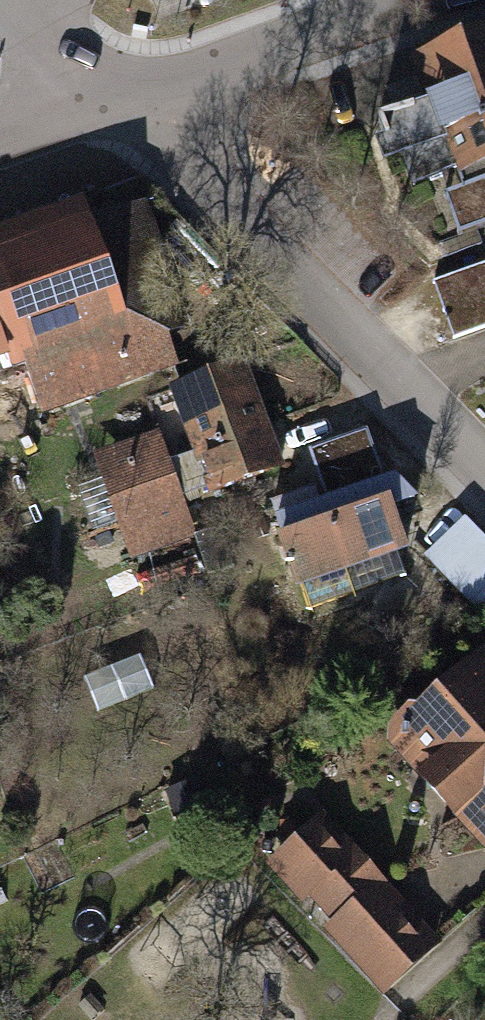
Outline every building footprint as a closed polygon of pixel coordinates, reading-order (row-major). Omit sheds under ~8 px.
[(419,61),(432,99),(392,113),(416,181),(462,165),(469,183),(453,188),(467,229),(484,223),(484,37),(419,61)] [(45,371),(56,403),(206,351),(148,185),(0,236),(0,240),(9,265),(45,371)] [(9,265),(0,268),(0,386),(45,371),(9,265)] [(437,284),(460,340),(484,331),(484,265),(437,284)] [(241,360),(171,387),(214,501),(284,475),(241,360)] [(325,485),(273,503),(301,582),(407,545),(392,502),(416,493),(389,462),(380,465),(369,432),(314,451),(325,485)] [(165,436),(106,457),(128,524),(188,503),(165,436)] [(431,556),(484,611),(484,531),(471,517),(431,556)] [(355,585),(311,593),(315,615),(359,607),(355,585)] [(394,736),(484,836),(484,654),(394,736)] [(332,812),(272,863),(382,992),(442,941),(332,812)]
